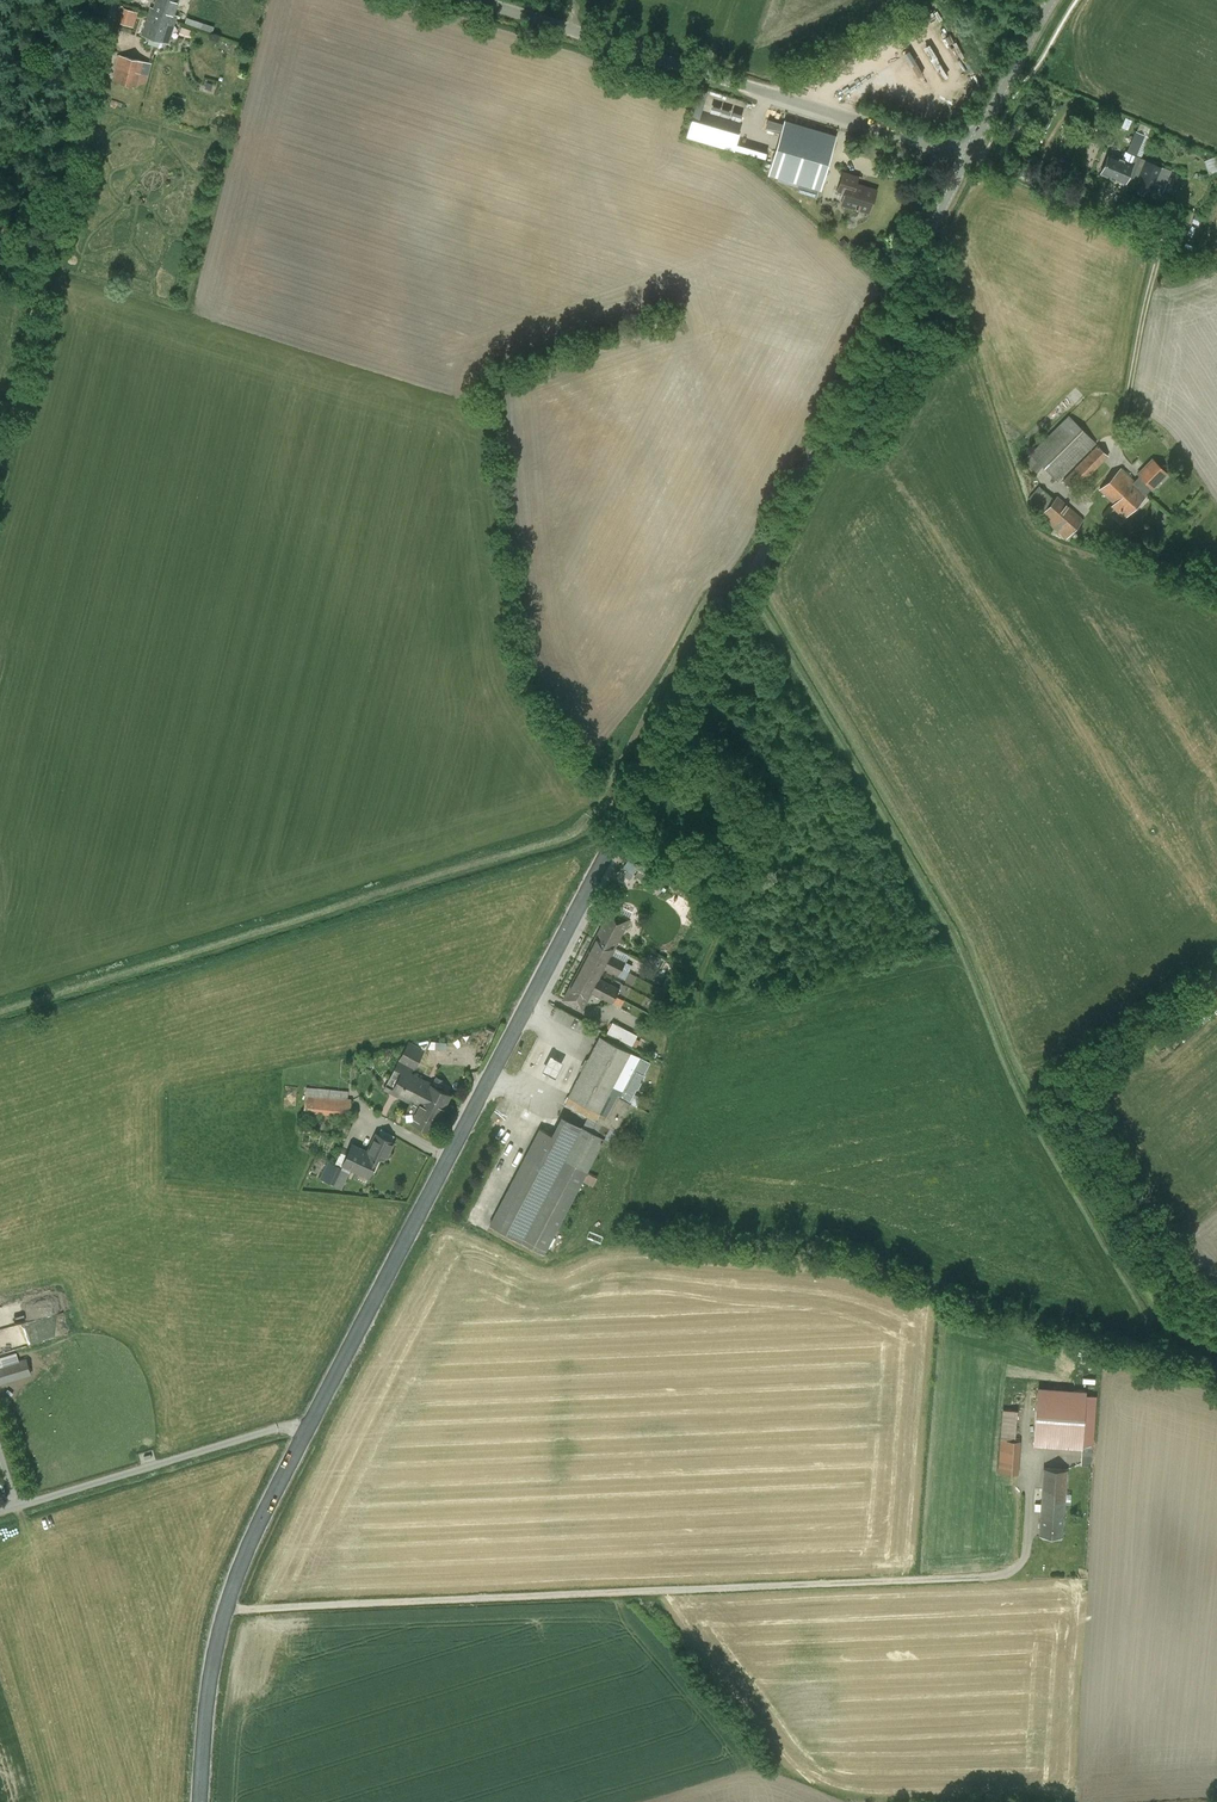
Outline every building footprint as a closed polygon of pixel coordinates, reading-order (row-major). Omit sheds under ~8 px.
[(149,13),(175,21),(177,15),(174,14),(179,0),(157,0),(154,8),(151,7),(149,13)] [(124,7),(120,23),(133,27),(138,11),(124,7)] [(175,21),(149,13),(143,35),(169,43),(175,21)] [(894,22),(888,25),(892,35),(902,31),(899,25),(896,26),(894,22)] [(119,55),(116,67),(148,77),(151,64),(119,55)] [(116,67),(113,80),(145,88),(148,77),(116,67)] [(1038,126),(1049,127),(1050,114),(1038,113),(1038,126)] [(767,128),(781,132),(783,125),(769,121),(767,128)] [(772,172),(800,180),(796,191),(817,197),(817,196),(833,140),(786,126),(772,172)] [(1135,130),(1127,152),(1134,155),(1136,156),(1145,134),(1135,130)] [(1101,174),(1130,186),(1141,158),(1136,156),(1134,155),(1130,165),(1109,156),(1101,174)] [(1216,170),(1216,162),(1215,156),(1205,160),(1210,173),(1216,170)] [(1141,158),(1130,186),(1159,198),(1166,181),(1175,185),(1179,174),(1141,158)] [(843,174),(837,193),(845,195),(842,205),(870,213),(876,191),(864,188),(864,190),(855,187),(858,178),(843,174)] [(1169,203),(1164,216),(1183,224),(1189,210),(1169,203)] [(1194,214),(1191,223),(1198,225),(1201,217),(1194,214)] [(843,238),(838,243),(844,248),(849,243),(843,238)] [(1073,467),(1074,468),(1064,480),(1074,490),(1109,456),(1069,416),(1023,462),(1035,474),(1044,466),(1058,481),(1073,467)] [(1113,504),(1111,506),(1124,519),(1149,495),(1146,493),(1152,487),(1153,488),(1167,474),(1153,460),(1134,480),(1121,468),(1099,490),(1113,504)] [(1055,500),(1039,486),(1029,497),(1044,511),(1040,515),(1066,538),(1083,519),(1058,496),(1055,500)] [(624,927),(605,917),(595,937),(614,947),(624,927)] [(614,947),(595,937),(588,950),(607,960),(611,953),(614,947)] [(607,960),(588,950),(582,962),(601,972),(603,967),(607,960)] [(625,961),(611,953),(607,960),(603,967),(617,974),(625,961)] [(601,972),(582,962),(576,974),(594,984),(598,977),(601,972)] [(594,984),(576,974),(569,987),(588,997),(591,991),(594,984)] [(619,988),(598,977),(594,984),(591,991),(612,1002),(619,988)] [(588,997),(569,987),(563,998),(582,1008),(588,997)] [(633,1044),(639,1033),(613,1021),(608,1033),(633,1044)] [(639,1056),(599,1035),(568,1095),(569,1095),(565,1104),(587,1115),(581,1126),(589,1130),(603,1137),(609,1126),(616,1130),(630,1102),(628,1101),(636,1087),(637,1087),(644,1075),(643,1074),(649,1062),(639,1057),(639,1056)] [(409,1042),(399,1060),(412,1068),(413,1068),(423,1050),(409,1042)] [(563,1062),(550,1056),(543,1070),(556,1077),(563,1062)] [(426,1081),(409,1072),(412,1068),(399,1060),(396,1066),(399,1068),(393,1080),(389,1078),(384,1086),(411,1100),(405,1111),(403,1110),(402,1112),(404,1113),(402,1116),(430,1131),(450,1093),(426,1081)] [(348,1091),(306,1087),(304,1110),(350,1115),(351,1099),(347,1098),(348,1091)] [(553,1134),(540,1128),(490,1224),(543,1252),(603,1137),(589,1130),(581,1126),(562,1116),(553,1134)] [(312,1124),(303,1123),(302,1130),(312,1131),(312,1124)] [(375,1134),(367,1152),(378,1157),(377,1158),(384,1161),(393,1142),(375,1134)] [(367,1152),(351,1145),(342,1165),(369,1176),(377,1158),(378,1157),(367,1152)] [(334,1165),(326,1183),(333,1186),(342,1168),(334,1165)] [(583,1180),(594,1184),(598,1176),(586,1172),(583,1180)] [(0,1366),(0,1382),(49,1367),(44,1353),(0,1366)] [(1021,1410),(1004,1409),(1001,1439),(1018,1440),(1021,1410)] [(1081,1424),(1031,1421),(1030,1440),(1080,1444),(1080,1440),(1082,1440),(1092,1440),(1094,1412),(1074,1411),(1073,1420),(1079,1420),(1081,1421),(1081,1424)] [(1018,1440),(1001,1439),(999,1472),(1017,1473),(1020,1440),(1018,1440)] [(1092,1440),(1082,1440),(1081,1464),(1090,1464),(1092,1440)] [(1066,1469),(1044,1467),(1039,1534),(1062,1536),(1066,1469)]
